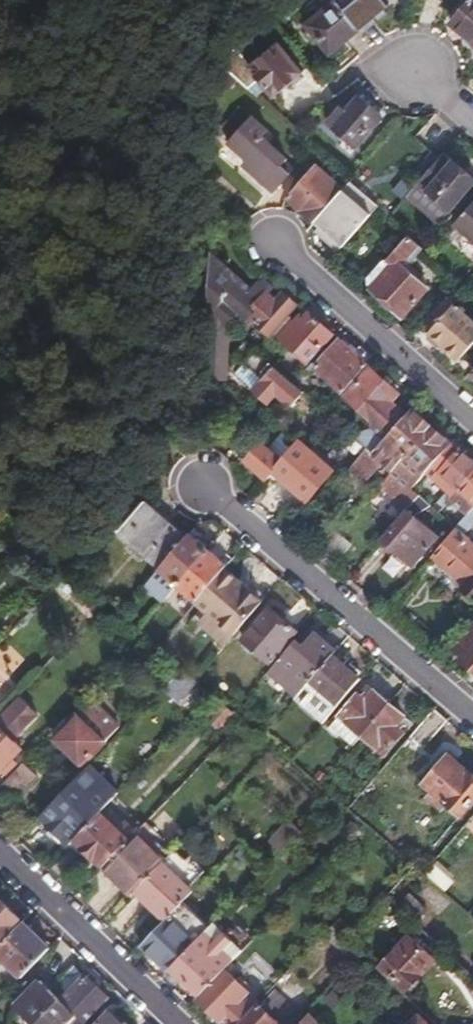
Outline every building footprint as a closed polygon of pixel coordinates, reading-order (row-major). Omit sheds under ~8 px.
[(338,1),(361,27),(388,5),(384,0),(339,0),(338,1)] [(454,21),(472,38),(472,0),(454,21)] [(361,27),(338,1),(322,14),(315,6),(309,11),(316,19),(307,27),(330,54),(361,27)] [(219,63),(238,80),(257,97),(267,87),(275,96),(302,73),(278,45),(251,69),(235,50),(219,63)] [(219,63),(218,81),(229,91),(230,89),(238,80),(219,63)] [(342,108),(328,122),(356,147),(383,118),(360,97),(346,112),(342,108)] [(254,118),(252,120),(241,110),(226,127),(234,134),(227,142),(242,155),(239,158),(240,161),(274,193),(295,168),(262,138),(268,131),(254,118)] [(459,165),(445,152),(408,194),(442,223),(472,187),(472,177),(466,170),(470,166),(464,160),(459,165)] [(315,222),(342,191),(333,183),(336,180),(327,171),(324,174),(314,166),(288,197),(315,222)] [(361,191),(351,182),(342,191),(315,222),(328,234),(324,238),(339,251),(375,210),(358,196),(361,191)] [(466,229),(472,235),(472,205),(458,222),(466,229)] [(406,270),(425,248),(410,235),(389,258),(385,259),(369,277),(370,285),(404,315),(427,289),(406,270)] [(210,261),(205,377),(228,378),(231,324),(227,321),(235,311),(244,319),(248,315),(269,334),(297,303),(284,292),(276,300),(268,293),(273,287),(266,281),(258,282),(251,290),(217,260),(210,259),(210,261)] [(426,321),(431,326),(426,331),(428,333),(428,337),(436,344),(439,342),(457,358),(472,340),(472,319),(448,296),(426,321)] [(294,316),(275,338),(307,366),(334,334),(309,312),(301,321),(294,316)] [(338,337),(317,361),(321,364),(315,370),(341,393),(368,363),(338,337)] [(305,390),(247,339),(240,348),(250,356),(236,372),(271,402),(279,392),(292,404),(305,390)] [(402,392),(372,365),(340,395),(366,419),(369,422),(367,424),(371,428),(361,431),(357,435),(368,444),(374,449),(386,437),(407,414),(393,402),(402,392)] [(408,453),(434,423),(421,411),(414,406),(407,414),(386,437),(374,449),(368,444),(362,451),(348,468),(367,478),(380,462),(392,472),(408,453)] [(447,435),(434,423),(408,453),(392,472),(379,486),(394,498),(391,501),(402,512),(419,493),(412,488),(427,470),(428,469),(446,448),(453,440),(447,435)] [(243,464),(262,481),(269,473),(292,446),(278,433),(264,450),(259,445),(243,464)] [(428,469),(450,488),(440,499),(445,503),(451,496),(472,471),(472,455),(454,439),(453,440),(446,448),(428,469)] [(292,446),(269,473),(304,503),(333,470),(297,440),(292,446)] [(451,496),(469,512),(457,525),(466,532),(472,524),(472,471),(451,496)] [(160,567),(187,536),(147,501),(120,533),(160,567)] [(385,538),(384,545),(390,550),(396,549),(410,561),(435,533),(409,510),(385,538)] [(330,524),(317,540),(326,547),(339,532),(330,524)] [(457,525),(434,552),(467,581),(464,585),(466,587),(465,592),(472,599),(472,539),(466,532),(457,525)] [(190,532),(187,536),(160,567),(146,584),(165,600),(179,583),(209,548),(206,546),(209,544),(200,536),(198,538),(190,532)] [(351,543),(339,533),(319,556),(331,566),(351,543)] [(210,550),(209,548),(179,583),(198,600),(225,568),(228,564),(222,559),(221,556),(214,550),(210,550)] [(394,555),(384,569),(398,579),(408,565),(394,555)] [(225,568),(198,600),(210,610),(200,621),(226,644),(267,596),(241,574),(237,579),(225,568)] [(98,573),(92,580),(105,593),(111,585),(98,573)] [(272,607),(246,637),(271,659),(297,628),(293,625),(293,622),(287,616),(284,617),(272,607)] [(450,648),(472,666),(472,621),(450,648)] [(293,641),(269,669),(298,694),(312,679),(333,653),(336,650),(316,632),(302,647),(293,641)] [(442,637),(435,645),(442,652),(449,644),(442,637)] [(333,653),(312,679),(340,703),(362,678),(333,653)] [(214,692),(198,679),(196,681),(186,693),(200,706),(214,692)] [(362,735),(390,702),(377,691),(368,701),(360,693),(331,726),(353,745),(362,735)] [(0,718),(0,771),(6,765),(10,769),(15,763),(12,759),(22,748),(13,739),(37,714),(19,697),(0,718)] [(66,716),(55,728),(60,733),(56,738),(83,763),(104,742),(120,725),(93,699),(78,715),(71,721),(66,716)] [(233,709),(224,701),(213,714),(222,722),(233,709)] [(406,715),(390,702),(362,735),(385,754),(404,732),(397,725),(406,715)] [(234,709),(233,709),(222,722),(232,732),(244,718),(234,709)] [(425,783),(432,790),(430,794),(442,805),(446,801),(461,815),(472,801),(472,771),(471,770),(468,772),(449,755),(425,783)] [(0,786),(0,794),(12,805),(39,777),(24,761),(0,786)] [(90,764),(41,817),(69,844),(74,839),(100,812),(119,792),(90,764)] [(100,812),(74,839),(103,866),(129,839),(100,812)] [(290,822),(272,842),(282,852),(301,832),(290,822)] [(103,866),(102,868),(132,895),(136,891),(165,859),(152,846),(158,839),(143,825),(129,839),(103,866)] [(175,849),(165,859),(136,891),(167,920),(180,906),(194,891),(191,887),(206,870),(195,860),(191,864),(175,849)] [(436,865),(429,873),(444,886),(451,878),(436,865)] [(20,918),(0,898),(0,939),(20,918)] [(197,943),(207,932),(180,906),(167,920),(142,946),(169,971),(173,967),(195,944),(197,943)] [(22,977),(50,947),(23,921),(0,945),(0,955),(22,977)] [(340,946),(347,938),(334,924),(326,932),(340,946)] [(225,941),(211,928),(207,932),(197,943),(195,944),(173,967),(202,994),(224,971),(225,970),(250,944),(235,930),(225,941)] [(407,932),(377,964),(403,988),(406,985),(412,985),(418,979),(416,974),(433,956),(407,932)] [(354,944),(347,938),(340,946),(346,952),(354,944)] [(86,975),(75,965),(62,979),(73,988),(64,999),(54,988),(42,976),(20,1000),(41,1021),(39,1023),(40,1023),(84,1023),(88,1020),(110,997),(86,975)] [(199,998),(227,1023),(238,1023),(259,1002),(241,986),(247,980),(240,974),(234,980),(225,970),(224,971),(202,994),(199,998)] [(243,1023),(282,1023),(279,1021),(290,1010),(271,993),(243,1023)] [(398,1023),(428,1023),(412,1009),(398,1023)] [(98,1023),(124,1023),(110,1011),(98,1023)] [(298,1023),(314,1023),(317,1020),(308,1012),(298,1023)]
